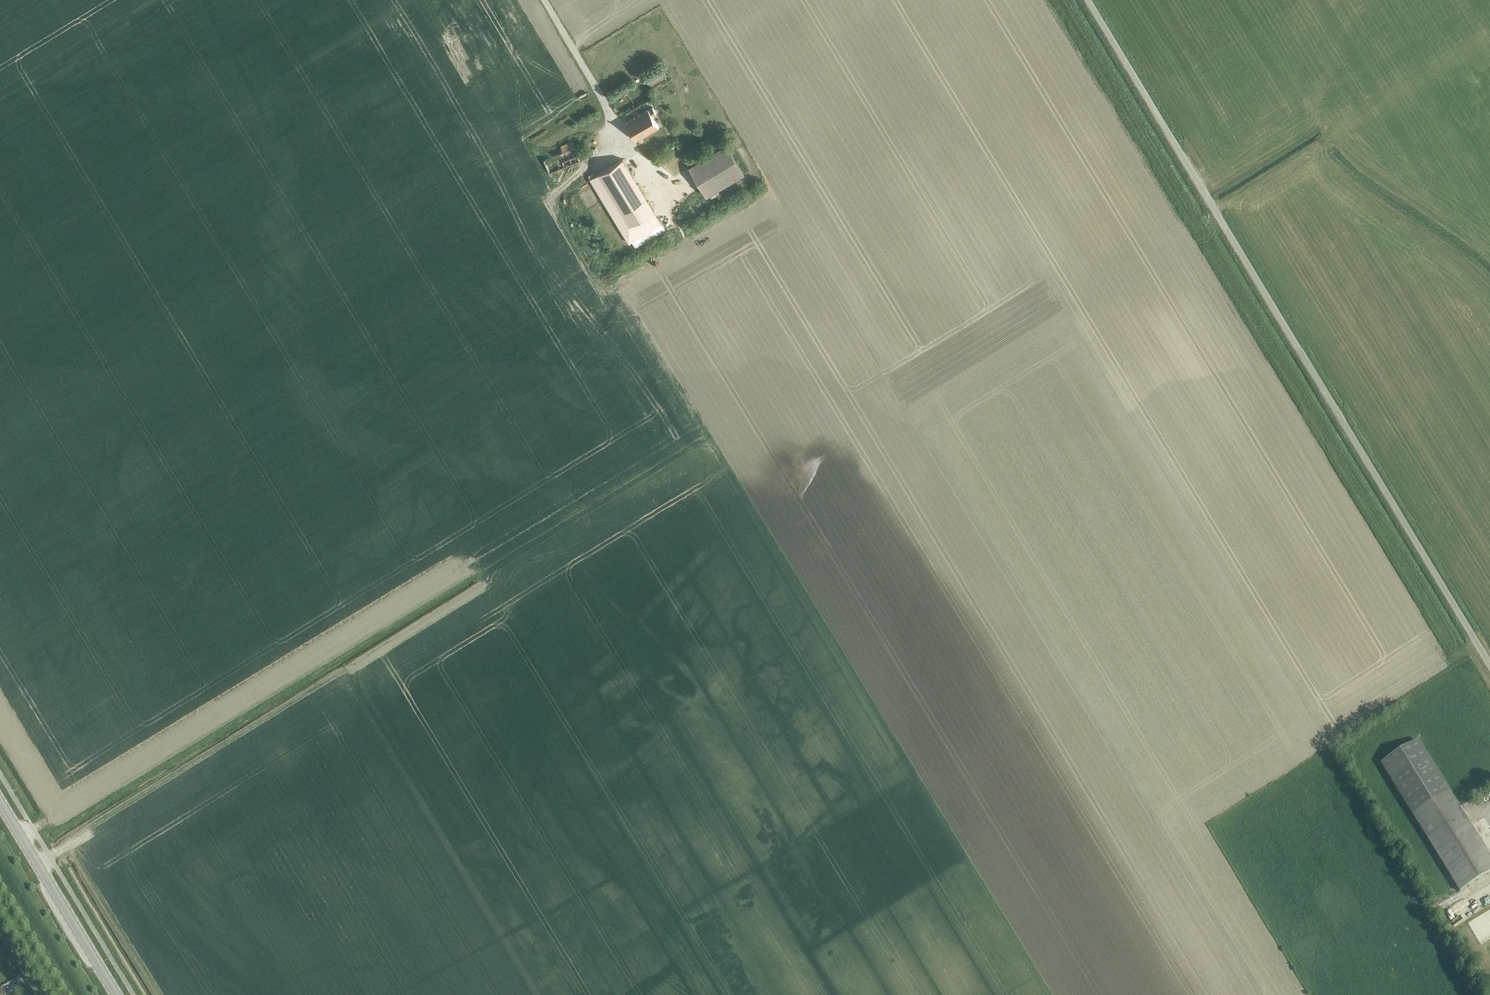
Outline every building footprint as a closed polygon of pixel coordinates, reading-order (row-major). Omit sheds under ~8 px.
[(636,140),(659,126),(652,115),(656,113),(653,107),(649,109),(626,123),(636,140)] [(572,141),(561,146),(564,151),(574,147),(572,141)] [(707,196),(745,172),(727,143),(689,166),(707,196)] [(629,243),(662,223),(623,159),(590,179),(629,243)] [(1489,875),(1489,858),(1418,742),(1381,765),(1460,894),(1489,875)]
